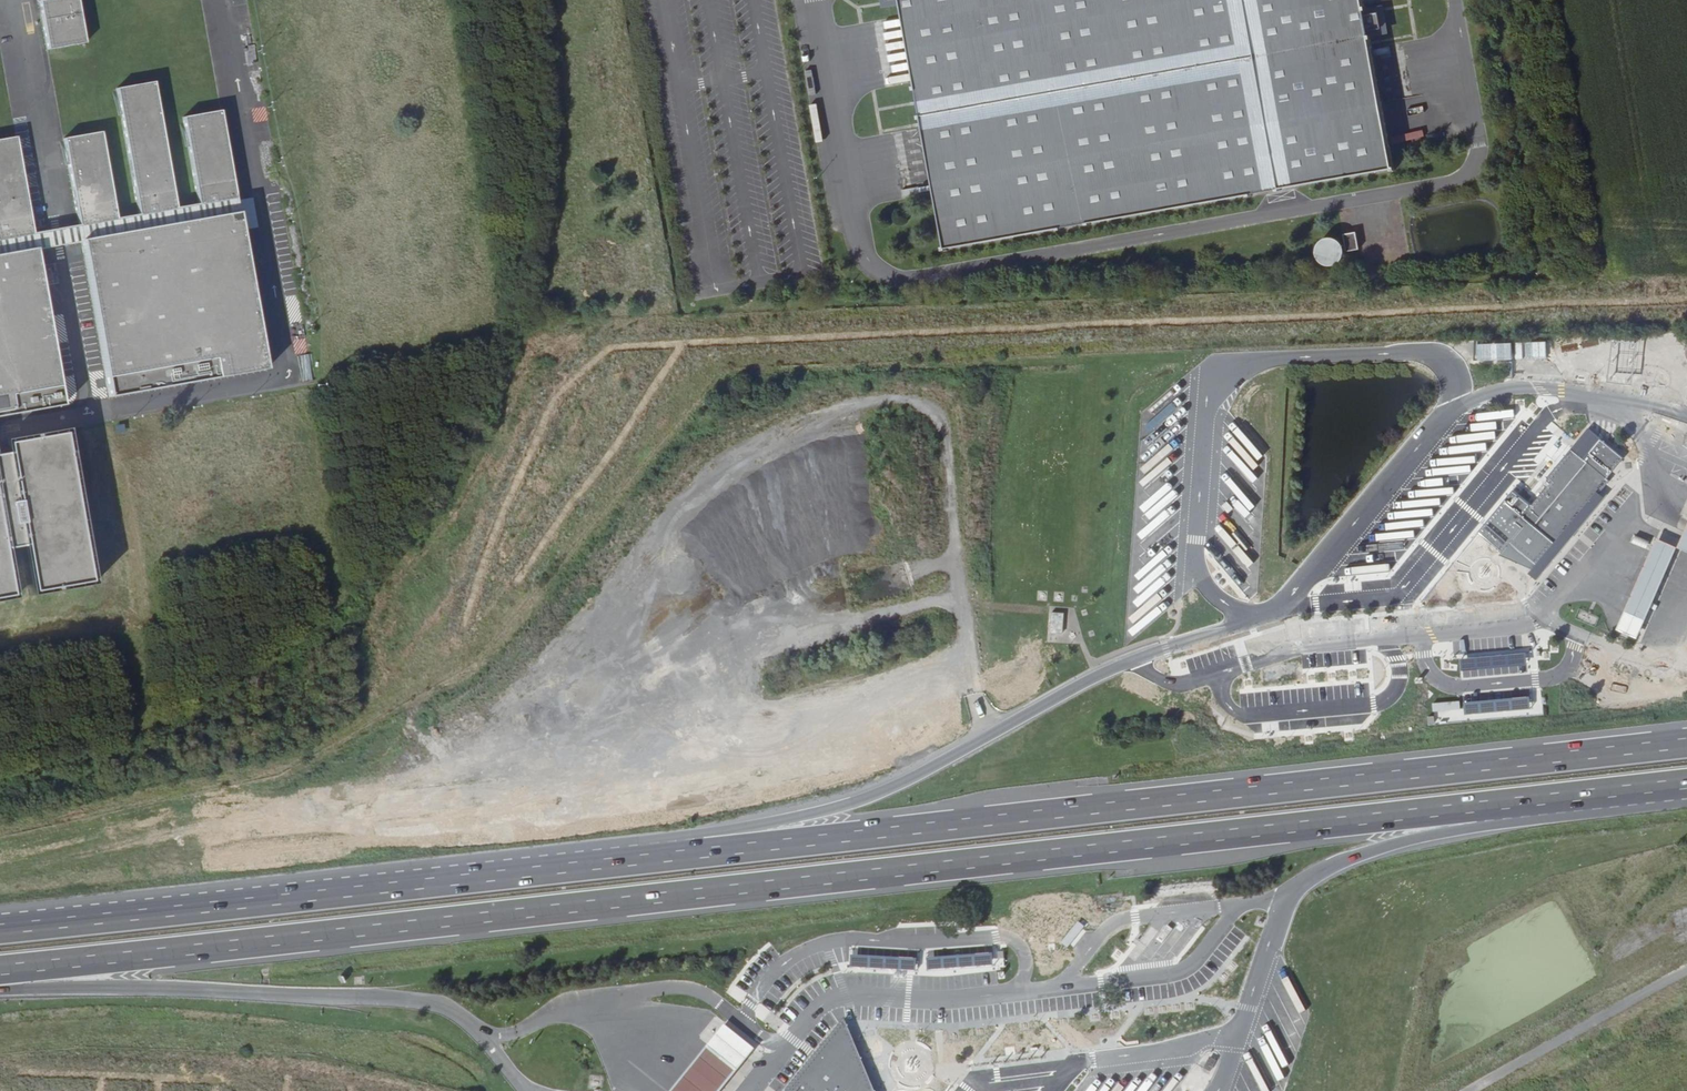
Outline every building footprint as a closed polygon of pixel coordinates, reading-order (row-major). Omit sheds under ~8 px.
[(921,102),(925,125),(947,248),(1393,168),(1370,44),(1365,20),(1379,17),(1378,11),(1376,2),(1363,4),(1362,0),(903,0),(921,102)] [(40,8),(49,57),(87,50),(77,1),(40,8)] [(135,215),(172,209),(152,89),(115,96),(135,215)] [(195,205),(232,198),(217,111),(181,117),(195,205)] [(1403,141),(1423,136),(1421,130),(1401,134),(1403,141)] [(75,226),(113,219),(98,132),(60,138),(74,216),(75,226)] [(28,224),(15,146),(0,149),(0,239),(30,234),(28,224)] [(234,209),(232,198),(195,205),(172,209),(135,215),(113,219),(75,226),(74,216),(28,224),(30,234),(0,239),(0,250),(31,245),(77,236),(234,209)] [(77,236),(105,399),(262,372),(234,209),(77,236)] [(1341,262),(1341,250),(1356,249),(1355,232),(1341,232),(1341,237),(1315,237),(1315,263),(1341,262)] [(59,408),(31,245),(0,250),(0,419),(59,408)] [(1538,572),(1612,481),(1610,479),(1626,459),(1603,439),(1586,460),(1574,450),(1551,478),(1555,481),(1534,506),(1516,491),(1481,533),(1506,553),(1504,556),(1538,572)] [(94,599),(66,443),(2,455),(4,468),(0,469),(0,616),(94,599)] [(1634,536),(1632,542),(1645,547),(1647,541),(1634,536)] [(1649,622),(1681,548),(1659,539),(1651,557),(1643,575),(1635,593),(1627,612),(1649,622)] [(1048,632),(1062,632),(1063,612),(1049,612),(1048,632)] [(871,1088),(842,1028),(789,1090),(868,1090),(871,1088)] [(709,1047),(673,1090),(719,1090),(738,1069),(709,1047)]
